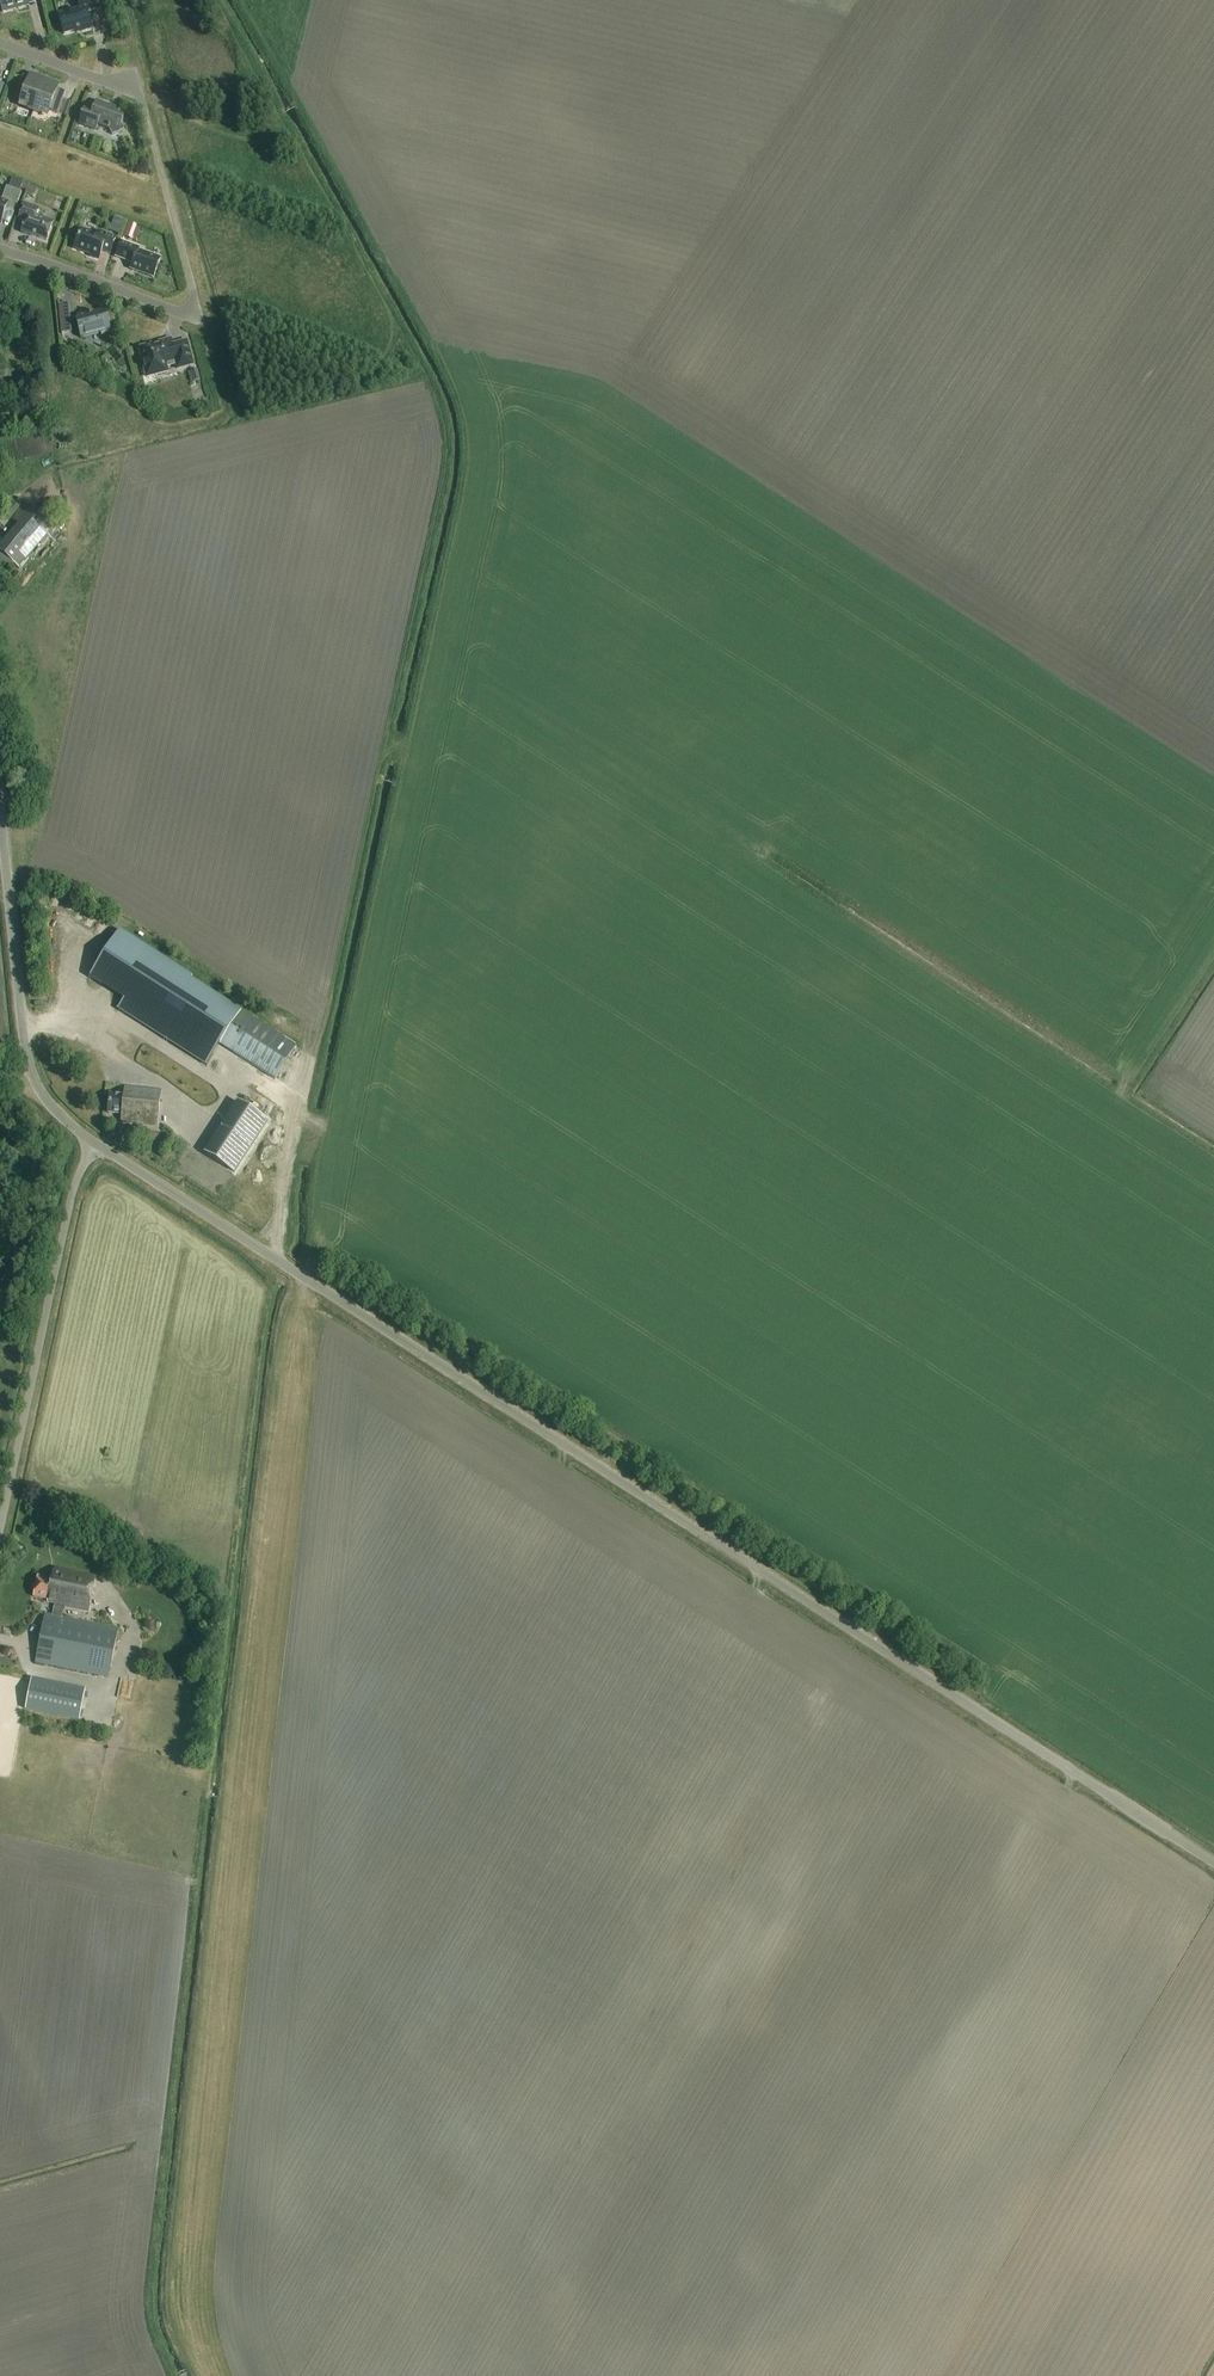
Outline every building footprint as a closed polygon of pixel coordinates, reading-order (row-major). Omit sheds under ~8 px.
[(3,12),(29,6),(27,0),(0,0),(0,2),(3,12)] [(93,3),(92,0),(77,0),(80,9),(59,15),(64,34),(81,30),(82,32),(91,29),(86,10),(95,8),(93,3)] [(34,109),(44,82),(31,77),(28,83),(22,80),(15,98),(22,101),(21,104),(34,109)] [(58,87),(44,82),(34,109),(48,114),(49,111),(57,113),(65,92),(57,89),(58,87)] [(122,124),(123,119),(113,115),(116,109),(97,102),(94,111),(85,108),(79,124),(96,131),(98,125),(110,130),(112,135),(118,133),(124,130),(122,124)] [(24,182),(21,189),(27,191),(29,184),(24,182)] [(29,186),(27,192),(35,195),(37,189),(29,186)] [(5,212),(7,210),(14,213),(22,192),(6,187),(2,200),(0,199),(0,224),(5,212)] [(53,222),(36,216),(39,209),(24,204),(18,220),(25,222),(22,233),(30,236),(30,235),(46,240),(53,222)] [(114,219),(109,232),(119,236),(124,222),(114,219)] [(99,259),(102,250),(110,253),(116,238),(99,231),(97,235),(81,229),(74,248),(90,254),(89,255),(99,259)] [(125,231),(123,237),(131,240),(134,235),(125,231)] [(153,277),(161,258),(139,250),(139,248),(122,241),(116,257),(133,263),(131,269),(153,277)] [(69,304),(58,305),(61,334),(72,333),(69,304)] [(77,318),(75,318),(81,338),(110,330),(105,311),(93,314),(92,313),(77,316),(77,318)] [(159,342),(160,345),(153,347),(152,344),(139,347),(147,377),(168,371),(166,366),(176,363),(178,368),(193,364),(187,340),(172,344),(171,339),(159,342)] [(198,370),(190,372),(193,382),(201,380),(198,370)] [(0,547),(0,563),(10,571),(15,565),(20,569),(33,552),(35,554),(52,533),(50,532),(54,527),(53,526),(62,514),(46,500),(35,513),(24,503),(10,519),(18,525),(0,547)] [(192,977),(120,931),(90,978),(126,1001),(119,1010),(208,1068),(221,1046),(276,1081),(298,1047),(190,979),(192,977)] [(158,1127),(161,1092),(125,1088),(124,1096),(110,1095),(108,1114),(122,1115),(121,1123),(158,1127)] [(267,1120),(238,1102),(205,1154),(234,1173),(267,1120)] [(38,1576),(33,1598),(47,1601),(46,1603),(55,1605),(52,1615),(46,1613),(34,1661),(107,1679),(118,1631),(62,1617),(65,1607),(88,1612),(96,1578),(54,1568),(52,1579),(38,1576)] [(27,1709),(80,1720),(86,1689),(33,1678),(27,1709)]
